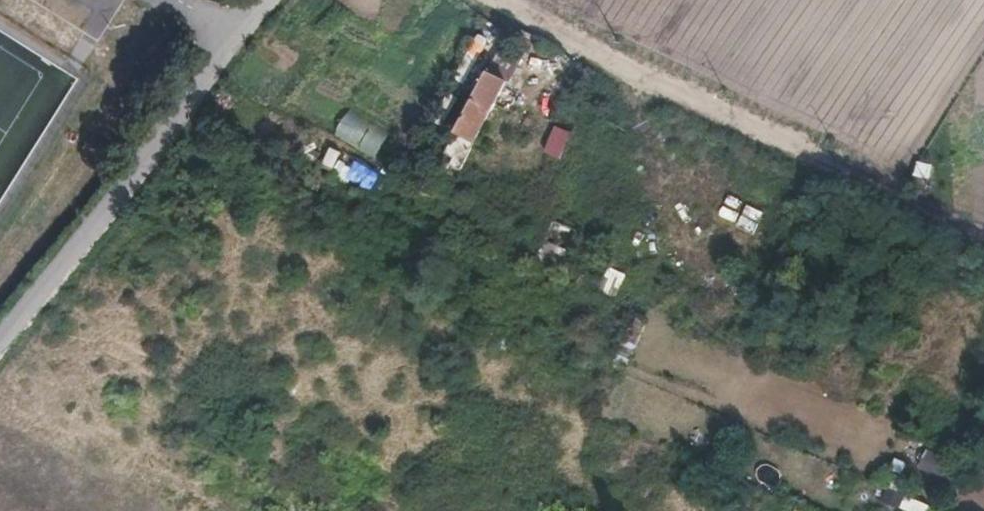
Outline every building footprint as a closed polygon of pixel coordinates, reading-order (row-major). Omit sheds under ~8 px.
[(467,169),(515,77),(525,57),(506,47),(451,154),(459,158),(457,165),(463,169),(467,169)] [(374,159),(389,132),(348,109),(333,136),(374,159)] [(552,125),(547,154),(566,158),(572,129),(552,125)] [(455,186),(463,169),(457,165),(459,158),(451,154),(448,159),(437,178),(455,186)] [(925,453),(921,469),(946,475),(950,459),(925,453)] [(901,506),(912,510),(927,510),(931,503),(906,493),(901,506)]
